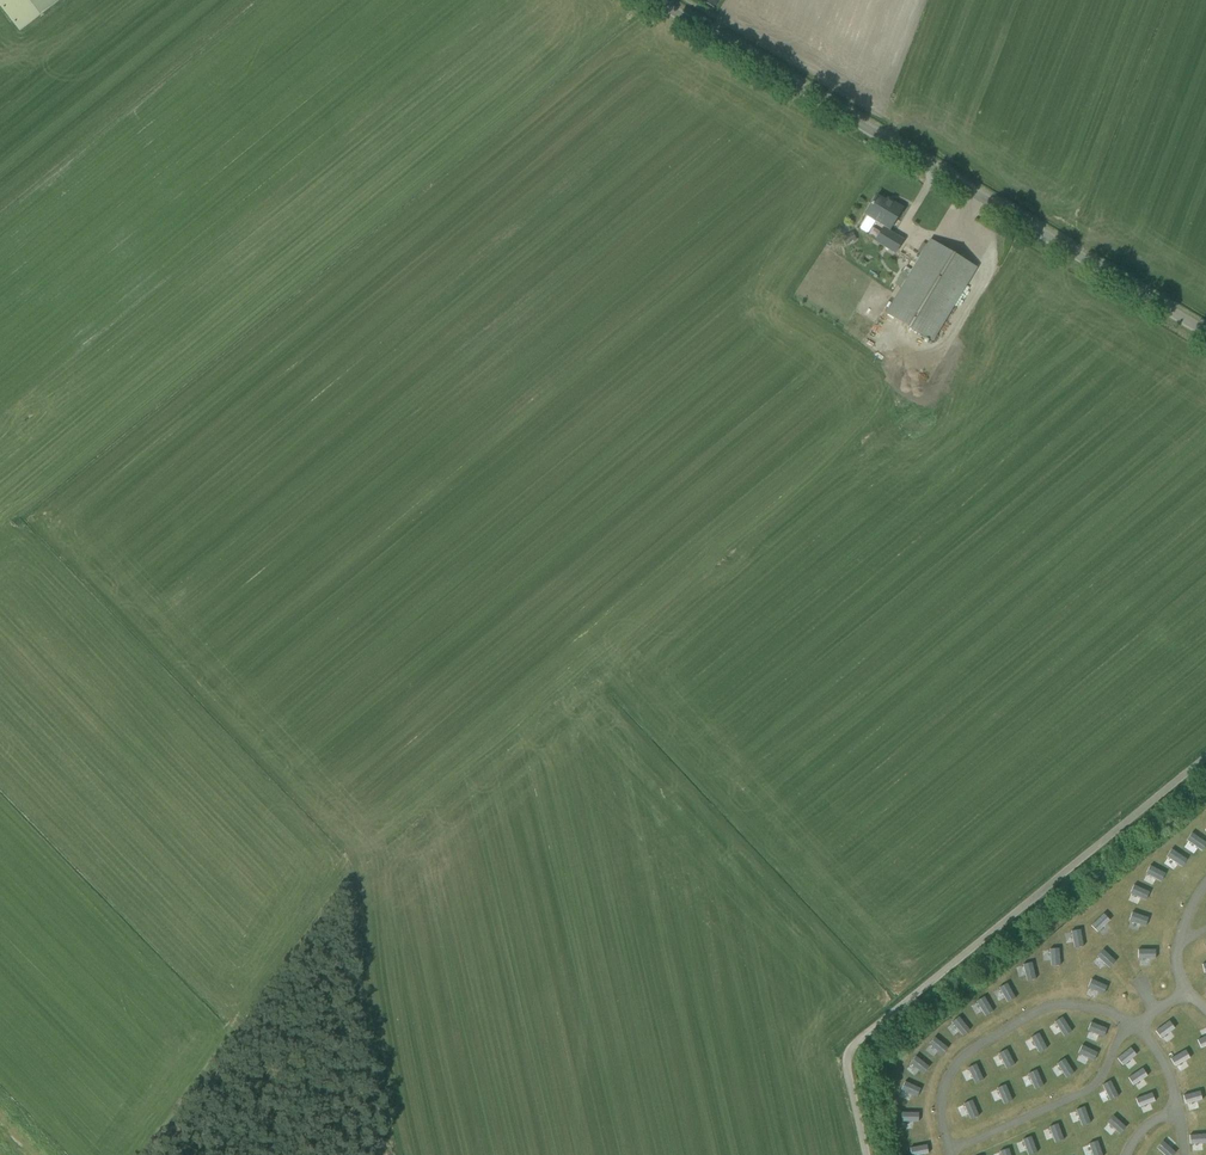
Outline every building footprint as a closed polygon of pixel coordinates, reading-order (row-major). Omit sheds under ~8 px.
[(20,31),(59,0),(0,0),(0,5),(20,31)] [(902,241),(888,232),(902,209),(887,199),(885,202),(876,196),(865,214),(885,226),(876,242),(895,253),(902,241)] [(887,313),(933,341),(976,267),(930,240),(887,313)] [(1007,362),(1028,354),(1023,343),(1003,351),(1007,362)]
